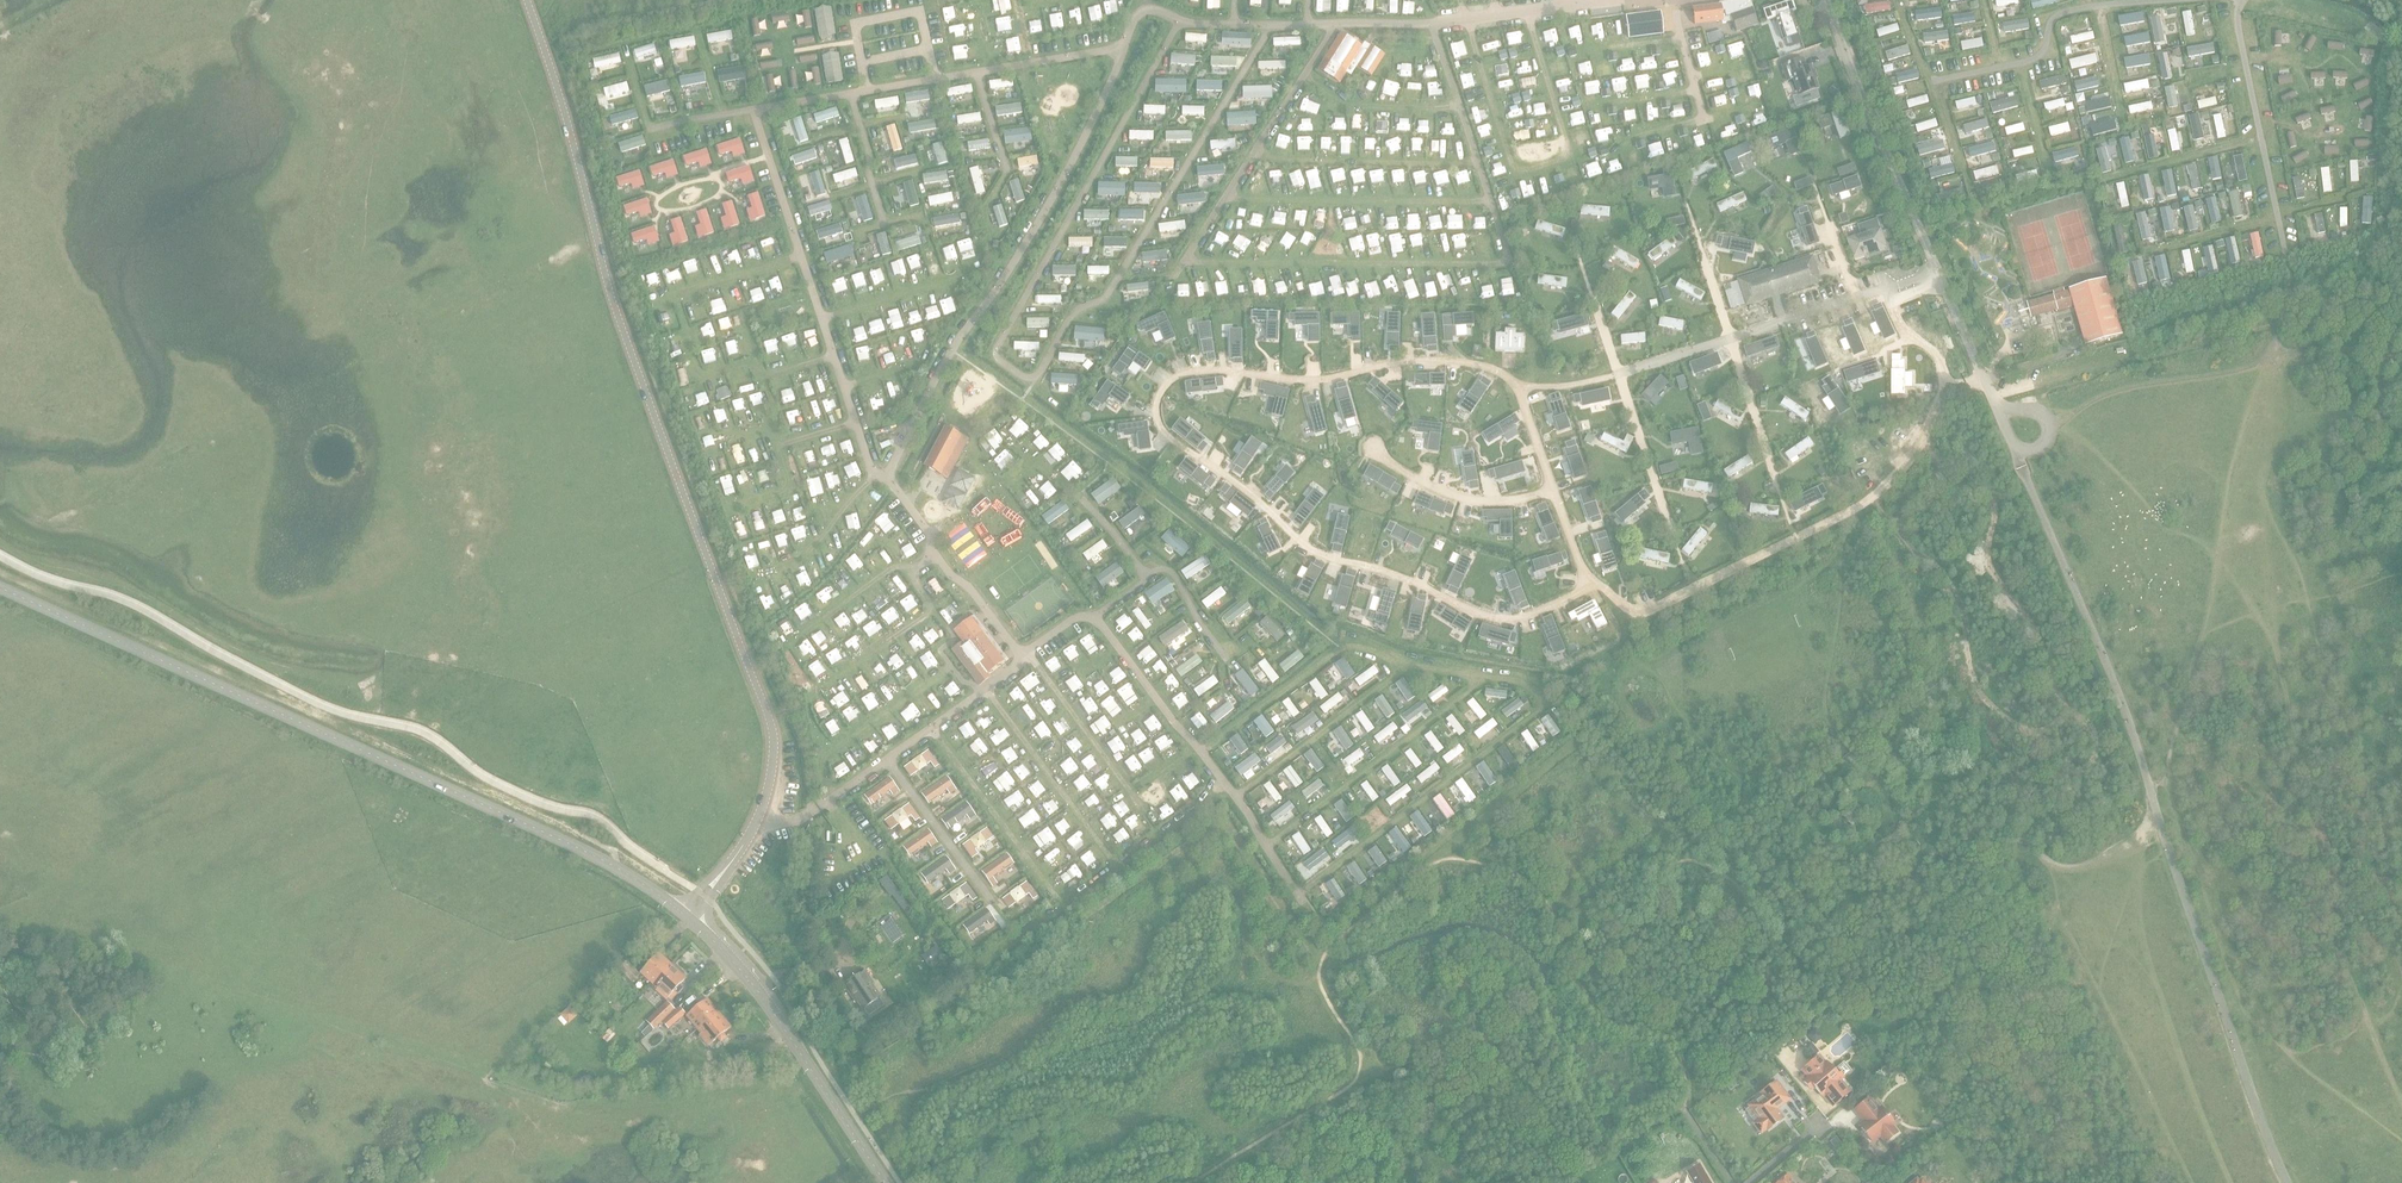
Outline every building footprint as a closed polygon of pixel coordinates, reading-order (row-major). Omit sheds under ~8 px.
[(1419,0),(1412,0),(1414,14),(1421,13),(1419,0)] [(1756,25),(1751,10),(1748,0),(1737,0),(1719,2),(1719,3),(1692,6),(1694,25),(1721,21),(1722,22),(1730,21),(1734,32),(1756,25)] [(1782,40),(1799,34),(1791,12),(1795,11),(1791,1),(1763,11),(1766,21),(1775,18),(1782,40)] [(1865,5),(1866,14),(1891,10),(1890,2),(1865,5)] [(1657,14),(1622,18),(1626,39),(1659,36),(1657,14)] [(1979,14),(1957,17),(1958,25),(1980,21),(1979,14)] [(2028,20),(2003,23),(2005,31),(2029,28),(2028,20)] [(2376,32),(2384,39),(2389,34),(2380,26),(2376,32)] [(1872,32),(1874,39),(1894,33),(1892,27),(1872,32)] [(733,39),(731,31),(707,35),(708,43),(733,39)] [(2070,37),(2072,44),(2095,39),(2093,31),(2070,37)] [(1944,32),(1921,34),(1923,43),(1936,41),(1937,44),(1941,44),(1941,40),(1945,40),(1944,32)] [(1206,42),(1207,35),(1185,33),(1185,41),(1206,42)] [(1365,42),(1362,46),(1341,33),(1317,70),(1339,83),(1346,72),(1351,75),(1356,67),(1371,76),(1385,55),(1365,42)] [(1249,44),(1249,35),(1225,34),(1225,43),(1249,44)] [(2316,39),(2310,35),(2303,46),(2309,50),(2316,39)] [(671,49),(695,45),(694,37),(670,41),(671,49)] [(1300,45),(1300,37),(1273,38),(1273,46),(1300,45)] [(1982,38),(1961,42),(1963,50),(1984,46),(1982,38)] [(2342,50),(2342,43),(2329,41),(2329,48),(2342,50)] [(637,59),(657,53),(654,44),(634,51),(637,59)] [(1880,56),(1882,63),(1908,56),(1905,48),(1895,52),(1893,47),(1883,50),(1885,54),(1880,56)] [(2374,57),(2374,50),(2362,48),(2361,55),(2374,57)] [(595,68),(621,62),(619,53),(593,59),(595,68)] [(2069,60),(2071,68),(2098,62),(2096,53),(2069,60)] [(1196,63),(1196,56),(1173,54),(1172,61),(1196,63)] [(1235,65),(1235,57),(1213,57),(1213,65),(1235,65)] [(2145,58),(2123,62),(2125,69),(2129,68),(2130,71),(2134,70),(2133,67),(2147,64),(2145,58)] [(1810,66),(1805,67),(1802,59),(1782,66),(1787,81),(1793,79),(1799,95),(1818,89),(1814,78),(1812,79),(1810,72),(1812,72),(1810,66)] [(742,74),(741,67),(718,71),(719,78),(742,74)] [(1897,72),(1899,84),(1918,80),(1916,73),(1908,75),(1907,70),(1905,71),(1904,70),(1897,72)] [(706,81),(704,73),(681,78),(682,86),(706,81)] [(2065,75),(2040,81),(2042,90),(2067,84),(2065,75)] [(2293,82),(2292,75),(2279,77),(2280,84),(2293,82)] [(2369,83),(2366,77),(2354,83),(2357,89),(2369,83)] [(1013,86),(1012,78),(989,81),(990,89),(1013,86)] [(2075,84),(2077,91),(2098,86),(2096,79),(2075,84)] [(2147,79),(2124,84),(2126,92),(2149,87),(2147,79)] [(1198,88),(1219,89),(1220,81),(1198,80),(1198,88)] [(668,89),(666,81),(645,87),(647,95),(668,89)] [(1182,90),(1182,81),(1159,81),(1159,90),(1182,90)] [(629,91),(627,82),(603,88),(605,97),(629,91)] [(947,96),(972,92),(971,84),(946,89),(947,96)] [(2296,96),(2293,90),(2281,96),(2284,102),(2296,96)] [(931,115),(925,91),(916,94),(923,117),(931,115)] [(1908,100),(1910,107),(1928,101),(1926,95),(1908,100)] [(899,105),(897,97),(874,101),(876,108),(899,105)] [(1975,98),(1956,102),(1957,109),(1976,104),(1975,98)] [(2044,104),(2046,110),(2047,110),(2057,108),(2058,111),(2064,110),(2063,106),(2065,106),(2063,98),(2044,104)] [(2373,104),(2370,98),(2358,103),(2361,109),(2373,104)] [(2019,99),(1997,105),(1999,112),(2021,106),(2019,99)] [(2088,106),(2090,113),(2111,108),(2109,101),(2095,104),(2094,100),(2088,102),(2089,105),(2088,106)] [(2150,101),(2135,105),(2137,111),(2152,108),(2150,101)] [(1018,111),(1017,104),(996,107),(997,114),(1018,111)] [(1164,114),(1165,106),(1144,105),(1143,113),(1164,114)] [(1182,115),(1204,115),(1204,107),(1182,106),(1182,115)] [(2335,112),(2334,106),(2321,108),(2322,115),(2335,112)] [(816,123),(839,115),(836,107),(814,115),(816,123)] [(638,119),(636,110),(609,116),(611,125),(638,119)] [(1841,110),(1817,118),(1820,129),(1834,124),(1839,138),(1849,135),(1841,110)] [(958,124),(981,120),(979,113),(957,116),(958,124)] [(2196,140),(2204,138),(2198,113),(2189,116),(2196,140)] [(2311,119),(2308,113),(2296,117),(2299,123),(2311,119)] [(1226,123),(1252,122),(1251,114),(1225,114),(1226,123)] [(808,140),(801,117),(792,120),(800,142),(808,140)] [(2374,118),(2367,117),(2365,130),(2372,131),(2374,118)] [(909,133),(936,128),(934,119),(907,124),(909,133)] [(1916,125),(1918,132),(1938,126),(1936,119),(1916,125)] [(1981,120),(1962,125),(1965,134),(1976,130),(1977,133),(1980,132),(1979,129),(1983,128),(1981,120)] [(2023,123),(2005,128),(2007,135),(2025,130),(2023,123)] [(2068,123),(2049,128),(2051,136),(2064,132),(2064,134),(2067,133),(2067,132),(2070,131),(2068,123)] [(902,149),(894,124),(886,127),(893,151),(902,149)] [(1792,128),(1768,137),(1772,147),(1785,142),(1789,154),(1800,150),(1792,128)] [(1025,137),(1024,130),(1004,133),(1005,140),(1025,137)] [(1129,139),(1153,139),(1153,131),(1129,131),(1129,139)] [(2293,132),(2286,134),(2290,147),(2296,145),(2293,132)] [(2151,134),(2144,136),(2149,159),(2156,157),(2153,142),(2156,142),(2155,135),(2151,136),(2151,134)] [(646,145),(643,136),(618,144),(621,153),(646,145)] [(854,162),(847,138),(839,141),(846,164),(854,162)] [(969,151),(989,148),(988,139),(967,142),(969,151)] [(1210,149),(1235,147),(1235,139),(1210,141),(1210,149)] [(1927,146),(1929,153),(1947,148),(1945,141),(1927,146)] [(2120,143),(2126,164),(2132,162),(2127,141),(2120,143)] [(1747,143),(1724,153),(1733,175),(1742,171),(1736,157),(1750,152),(1747,143)] [(1986,144),(1968,148),(1970,155),(1978,153),(1979,156),(1988,153),(1986,144)] [(2032,146),(2013,151),(2015,158),(2034,153),(2032,146)] [(2069,149),(2051,154),(2053,161),(2071,156),(2069,149)] [(2098,151),(2102,170),(2109,168),(2106,157),(2111,156),(2109,149),(2105,150),(2105,149),(2098,151)] [(2293,157),(2296,163),(2308,157),(2305,151),(2293,157)] [(909,162),(908,154),(884,158),(885,166),(909,162)] [(1038,164),(1036,156),(1017,159),(1018,167),(1038,164)] [(1115,166),(1137,167),(1137,158),(1115,157),(1115,166)] [(1712,159),(1687,172),(1690,179),(1716,166),(1712,159)] [(1195,176),(1217,174),(1217,165),(1194,167),(1195,176)] [(1930,172),(1931,179),(1952,174),(1950,167),(1942,169),(1941,165),(1933,166),(1934,171),(1930,172)] [(1997,166),(1973,172),(1976,180),(1980,179),(1981,181),(1984,180),(1984,178),(1991,176),(1992,179),(2000,176),(1997,166)] [(985,192),(977,167),(969,169),(977,195),(985,192)] [(835,183),(857,176),(855,168),(833,175),(835,183)] [(2036,170),(2016,175),(2018,183),(2038,177),(2036,170)] [(924,184),(948,179),(947,171),(923,175),(924,184)] [(825,193),(818,172),(810,175),(818,196),(825,193)] [(1672,174),(1646,178),(1649,190),(1662,188),(1663,197),(1675,195),(1672,174)] [(2148,175),(2141,177),(2146,199),(2153,198),(2148,175)] [(1857,176),(1829,186),(1832,196),(1860,186),(1857,176)] [(919,204),(912,180),(903,183),(910,207),(919,204)] [(1024,198),(1018,181),(1012,183),(1018,200),(1024,198)] [(2116,183),(2122,206),(2129,205),(2123,182),(2116,183)] [(1098,191),(1124,192),(1124,184),(1098,183),(1098,191)] [(1937,203),(1964,197),(1962,188),(1944,193),(1943,189),(1940,190),(1941,193),(1935,195),(1937,203)] [(1208,192),(1176,196),(1177,203),(1191,201),(1192,204),(1195,204),(1195,201),(1209,199),(1208,192)] [(1742,192),(1716,204),(1719,212),(1746,200),(1742,192)] [(929,205),(953,201),(951,193),(928,197),(929,205)] [(872,219),(865,195),(857,198),(864,221),(872,219)] [(829,201),(807,207),(810,216),(832,210),(829,201)] [(1581,205),(1580,214),(1609,216),(1609,208),(1581,205)] [(1799,214),(1796,215),(1807,246),(1819,242),(1806,207),(1798,210),(1799,214)] [(1120,218),(1143,219),(1144,210),(1120,210),(1120,218)] [(2146,212),(2137,214),(2142,240),(2151,238),(2146,212)] [(936,227),(961,222),(959,214),(935,219),(936,227)] [(2316,224),(2311,225),(2313,236),(2326,234),(2323,214),(2314,216),(2316,224)] [(1537,220),(1535,228),(1562,237),(1565,229),(1537,220)] [(1159,232),(1185,229),(1184,221),(1158,224),(1159,232)] [(840,224),(820,230),(822,237),(834,233),(835,235),(839,234),(838,232),(842,230),(840,224)] [(2114,226),(2121,254),(2129,252),(2122,224),(2114,226)] [(1864,252),(1865,254),(1886,247),(1880,229),(1849,239),(1852,249),(1854,248),(1856,253),(1864,252)] [(1671,236),(1647,254),(1653,260),(1676,243),(1671,236)] [(1728,237),(1725,244),(1751,257),(1754,249),(1728,237)] [(1092,246),(1092,238),(1068,238),(1068,246),(1092,246)] [(1104,247),(1126,247),(1126,238),(1104,238),(1104,247)] [(829,261),(852,253),(849,245),(826,253),(829,261)] [(868,260),(889,253),(887,246),(866,253),(868,260)] [(1613,246),(1609,254),(1634,268),(1638,260),(1613,246)] [(1166,259),(1165,250),(1141,253),(1142,262),(1166,259)] [(2166,256),(2158,257),(2164,286),(2172,284),(2166,256)] [(1739,280),(1746,304),(1819,281),(1811,257),(1739,280)] [(2135,263),(2141,286),(2149,284),(2143,260),(2135,263)] [(1074,275),(1074,266),(1053,266),(1053,275),(1074,275)] [(1538,274),(1537,283),(1566,287),(1567,278),(1538,274)] [(2085,345),(2123,334),(2107,277),(2069,288),(2069,289),(2061,291),(2061,289),(2054,291),(2055,293),(2052,294),(2053,297),(2033,303),(2036,314),(2056,308),(2057,311),(2075,307),(2085,345)] [(1679,279),(1675,287),(1701,301),(1705,293),(1679,279)] [(1146,294),(1146,287),(1121,289),(1122,296),(1139,295),(1139,297),(1143,297),(1143,294),(1146,294)] [(1629,292),(1611,314),(1617,319),(1636,297),(1629,292)] [(1278,312),(1252,311),(1252,319),(1256,319),(1256,322),(1267,323),(1266,341),(1277,341),(1278,312)] [(1163,313),(1138,324),(1141,331),(1145,329),(1146,331),(1158,326),(1165,342),(1174,338),(1163,313)] [(1358,313),(1331,314),(1332,325),(1348,324),(1348,336),(1353,336),(1353,341),(1359,341),(1358,313)] [(1471,313),(1443,316),(1444,341),(1452,341),(1451,337),(1455,336),(1454,326),(1472,324),(1471,313)] [(1399,314),(1388,314),(1388,345),(1392,345),(1391,351),(1399,351),(1399,314)] [(1319,315),(1291,315),(1291,321),(1296,321),(1296,326),(1309,326),(1309,342),(1320,342),(1319,315)] [(1433,315),(1422,316),(1424,345),(1428,345),(1428,352),(1436,352),(1433,315)] [(1564,315),(1561,323),(1587,335),(1591,327),(1564,315)] [(1660,316),(1658,325),(1682,329),(1683,321),(1660,316)] [(1210,324),(1198,325),(1203,355),(1207,354),(1208,361),(1215,360),(1210,324)] [(1863,324),(1838,325),(1839,333),(1863,333),(1863,324)] [(1242,329),(1231,329),(1230,359),(1235,359),(1235,365),(1242,365),(1242,329)] [(1815,331),(1796,346),(1801,352),(1820,337),(1815,331)] [(1098,342),(1098,335),(1073,333),(1072,340),(1076,341),(1076,343),(1079,343),(1079,341),(1085,341),(1085,343),(1089,344),(1089,342),(1098,342)] [(1644,333),(1620,335),(1621,343),(1645,341),(1644,333)] [(1774,336),(1743,347),(1746,357),(1778,346),(1774,336)] [(1129,347),(1120,361),(1128,366),(1132,361),(1144,370),(1150,361),(1129,347)] [(1058,360),(1084,362),(1084,355),(1059,353),(1058,360)] [(1711,354),(1691,376),(1697,381),(1717,360),(1711,354)] [(1900,355),(1893,355),(1892,393),(1904,393),(1904,361),(1900,361),(1900,355)] [(1812,362),(1800,383),(1807,387),(1819,367),(1812,362)] [(1854,369),(1854,377),(1878,378),(1878,369),(1854,369)] [(1082,376),(1054,374),(1054,381),(1067,382),(1067,385),(1070,385),(1071,382),(1081,383),(1082,376)] [(1445,375),(1408,375),(1408,382),(1415,382),(1415,386),(1445,385),(1445,375)] [(1660,375),(1640,396),(1647,402),(1666,381),(1660,375)] [(1221,378),(1185,382),(1187,394),(1216,390),(1216,386),(1222,385),(1221,378)] [(1374,378),(1369,383),(1375,388),(1373,391),(1395,410),(1402,402),(1374,378)] [(1477,382),(1461,407),(1470,413),(1490,382),(1484,378),(1480,384),(1477,382)] [(1107,381),(1091,404),(1097,408),(1099,404),(1102,406),(1110,395),(1123,405),(1129,396),(1107,381)] [(1261,383),(1259,389),(1264,390),(1263,395),(1276,398),(1272,414),(1282,417),(1288,390),(1261,383)] [(1338,392),(1335,393),(1343,421),(1354,418),(1344,383),(1337,385),(1338,392)] [(1824,389),(1815,390),(1818,414),(1826,413),(1824,389)] [(1604,390),(1581,406),(1586,413),(1609,396),(1604,390)] [(1553,403),(1549,404),(1559,432),(1569,428),(1557,394),(1550,396),(1553,403)] [(1312,396),(1305,398),(1308,406),(1313,423),(1312,424),(1314,432),(1315,431),(1315,433),(1326,430),(1318,402),(1314,403),(1312,396)] [(1785,397),(1780,404),(1804,420),(1809,413),(1785,397)] [(1718,399),(1714,406),(1739,420),(1743,413),(1718,399)] [(1513,414),(1482,433),(1488,442),(1513,427),(1511,424),(1517,420),(1513,414)] [(1007,420),(991,431),(995,437),(1011,425),(1007,420)] [(1180,420),(1173,428),(1194,445),(1201,451),(1206,445),(1200,441),(1203,438),(1180,420)] [(1413,421),(1412,428),(1417,428),(1417,432),(1430,434),(1427,450),(1437,452),(1441,425),(1413,421)] [(1146,422),(1118,426),(1119,433),(1124,432),(1124,435),(1138,433),(1138,438),(1137,438),(1138,447),(1139,447),(1140,450),(1150,448),(1146,422)] [(923,466),(948,479),(969,439),(945,426),(923,466)] [(1697,427),(1670,432),(1672,444),(1689,441),(1691,454),(1702,452),(1697,427)] [(1604,432),(1600,440),(1626,452),(1630,445),(1604,432)] [(1808,437),(1784,453),(1789,460),(1813,444),(1808,437)] [(1238,465),(1234,471),(1240,475),(1245,467),(1260,444),(1251,438),(1235,463),(1238,465)] [(1569,449),(1566,451),(1575,478),(1585,475),(1574,440),(1567,443),(1569,449)] [(1472,451),(1461,453),(1466,482),(1469,482),(1470,489),(1478,487),(1472,451)] [(1748,455),(1723,470),(1728,477),(1752,462),(1748,455)] [(1186,459),(1179,468),(1203,486),(1205,483),(1210,487),(1215,482),(1186,459)] [(1521,461),(1488,470),(1490,478),(1496,476),(1497,479),(1524,471),(1521,461)] [(1269,490),(1264,495),(1269,500),(1293,473),(1285,466),(1266,487),(1269,490)] [(1370,466),(1364,475),(1396,493),(1400,487),(1393,483),(1395,480),(1370,466)] [(941,502),(958,511),(976,477),(958,468),(941,502)] [(1114,479),(1093,494),(1099,501),(1111,492),(1113,494),(1116,492),(1115,490),(1119,486),(1114,479)] [(1684,479),(1682,487),(1711,492),(1712,484),(1684,479)] [(1226,484),(1221,490),(1227,495),(1225,497),(1232,503),(1226,510),(1237,518),(1242,511),(1248,515),(1254,507),(1226,484)] [(1589,487),(1579,491),(1589,519),(1592,517),(1593,522),(1600,520),(1589,487)] [(1811,489),(1791,510),(1797,515),(1817,495),(1811,489)] [(1299,515),(1294,521),(1300,525),(1306,518),(1323,497),(1314,490),(1296,513),(1299,515)] [(1419,493),(1415,504),(1442,514),(1443,511),(1450,514),(1453,507),(1419,493)] [(1627,496),(1613,520),(1620,524),(1634,500),(1627,496)] [(1063,501),(1046,513),(1050,518),(1067,506),(1063,501)] [(1750,503),(1749,511),(1778,515),(1779,507),(1750,503)] [(1540,513),(1537,514),(1548,542),(1558,537),(1545,504),(1538,506),(1540,513)] [(1139,506),(1119,522),(1124,529),(1145,514),(1139,506)] [(1510,510),(1482,511),(1483,517),(1487,517),(1487,521),(1494,521),(1499,520),(1500,538),(1511,537),(1510,510)] [(1338,515),(1331,543),(1334,544),(1333,551),(1340,553),(1348,517),(1338,515)] [(1261,525),(1257,527),(1270,553),(1279,549),(1269,527),(1265,518),(1258,521),(1261,525)] [(1087,519),(1066,535),(1070,542),(1092,526),(1087,519)] [(1390,522),(1386,529),(1393,532),(1391,535),(1417,549),(1422,539),(1398,527),(1390,522)] [(1700,527),(1682,550),(1688,555),(1707,533),(1700,527)] [(1188,549),(1169,532),(1162,539),(1181,556),(1188,549)] [(1600,541),(1596,542),(1606,570),(1616,567),(1604,532),(1597,534),(1600,541)] [(1102,540),(1082,554),(1087,560),(1107,547),(1102,540)] [(1642,548),(1640,556),(1668,562),(1670,554),(1642,548)] [(1565,551),(1532,561),(1536,571),(1564,563),(1563,559),(1567,558),(1565,551)] [(1460,556),(1448,583),(1451,584),(1448,591),(1455,594),(1470,561),(1460,556)] [(1200,558),(1181,571),(1185,577),(1204,565),(1200,558)] [(1311,565),(1297,591),(1307,596),(1324,564),(1317,561),(1314,566),(1311,565)] [(1116,564),(1098,576),(1102,583),(1120,571),(1116,564)] [(1343,576),(1335,604),(1345,607),(1355,572),(1348,570),(1346,577),(1343,576)] [(1514,572),(1504,576),(1516,606),(1519,604),(1520,608),(1527,606),(1514,572)] [(1152,600),(1171,586),(1166,579),(1147,593),(1152,600)] [(1207,608),(1226,593),(1221,587),(1202,602),(1207,608)] [(1372,597),(1366,618),(1384,624),(1394,592),(1382,589),(1379,599),(1372,597)] [(1414,600),(1408,631),(1418,633),(1425,597),(1418,596),(1417,600),(1414,600)] [(1228,624),(1251,606),(1245,599),(1223,616),(1228,624)] [(1594,600),(1568,614),(1571,619),(1576,617),(1578,620),(1589,614),(1591,618),(1591,619),(1595,627),(1596,627),(1597,629),(1606,624),(1594,600)] [(1438,604),(1435,610),(1440,614),(1438,616),(1463,632),(1469,623),(1438,604)] [(1151,625),(1138,607),(1132,612),(1146,630),(1151,625)] [(1285,634),(1267,615),(1259,623),(1277,642),(1285,634)] [(1546,625),(1543,626),(1550,644),(1554,653),(1564,649),(1550,615),(1544,618),(1546,625)] [(952,650),(978,685),(989,677),(986,673),(1003,660),(970,617),(954,629),(963,641),(952,650)] [(1165,646),(1189,630),(1182,621),(1159,637),(1165,646)] [(1482,625),(1479,636),(1508,644),(1509,641),(1513,642),(1515,634),(1482,625)] [(1298,650),(1279,665),(1284,672),(1303,657),(1298,650)] [(1181,677),(1202,661),(1196,654),(1176,669),(1181,677)] [(1354,674),(1344,658),(1337,663),(1348,679),(1354,674)] [(1279,678),(1264,659),(1258,664),(1272,683),(1279,678)] [(1359,686),(1378,672),(1374,666),(1355,679),(1359,686)] [(1238,675),(1250,691),(1256,687),(1243,671),(1238,675)] [(1199,696),(1218,682),(1213,676),(1194,690),(1199,696)] [(1327,695),(1316,678),(1309,683),(1321,700),(1327,695)] [(1416,697),(1404,679),(1398,684),(1410,701),(1416,697)] [(1443,684),(1426,697),(1430,702),(1447,689),(1443,684)] [(1504,690),(1487,688),(1486,695),(1503,697),(1504,690)] [(1324,713),(1343,699),(1338,693),(1320,707),(1324,713)] [(1394,713),(1382,695),(1376,699),(1383,709),(1381,711),(1384,715),(1386,713),(1388,716),(1394,713)] [(1299,713),(1288,698),(1282,702),(1288,711),(1286,712),(1289,716),(1291,714),(1293,717),(1299,713)] [(1486,714),(1473,698),(1467,703),(1480,719),(1486,714)] [(1523,705),(1518,699),(1500,713),(1504,719),(1516,710),(1518,712),(1523,708),(1522,706),(1523,705)] [(1426,706),(1422,700),(1403,714),(1408,720),(1426,706)] [(1216,723),(1233,709),(1227,703),(1217,711),(1215,709),(1211,712),(1213,715),(1211,716),(1216,723)] [(1374,728),(1362,711),(1355,715),(1367,733),(1374,728)] [(1465,731),(1451,714),(1446,719),(1459,735),(1465,731)] [(1307,715),(1290,728),(1294,733),(1306,725),(1308,727),(1312,724),(1310,722),(1312,721),(1307,715)] [(1559,731),(1549,715),(1543,719),(1547,725),(1545,727),(1548,732),(1551,730),(1553,735),(1559,731)] [(1274,731),(1262,716),(1257,721),(1268,735),(1274,731)] [(1497,724),(1492,718),(1474,733),(1479,739),(1497,724)] [(1393,722),(1374,737),(1378,743),(1397,728),(1393,722)] [(1353,745),(1341,727),(1335,732),(1341,740),(1339,741),(1341,744),(1343,743),(1347,749),(1353,745)] [(1443,748),(1430,731),(1424,736),(1437,753),(1443,748)] [(1538,747),(1527,731),(1521,736),(1532,751),(1538,747)] [(1267,753),(1285,740),(1281,734),(1263,748),(1267,753)] [(1249,750),(1238,735),(1232,740),(1243,754),(1249,750)] [(1464,749),(1460,744),(1441,758),(1446,764),(1452,759),(1454,761),(1460,756),(1458,754),(1464,749)] [(1519,767),(1504,744),(1497,749),(1512,771),(1519,767)] [(1359,748),(1341,762),(1346,768),(1356,760),(1358,762),(1362,759),(1360,757),(1364,755),(1359,748)] [(1421,763),(1410,749),(1404,753),(1411,762),(1409,764),(1412,768),(1414,766),(1416,768),(1421,763)] [(1324,766),(1312,751),(1306,755),(1318,771),(1324,766)] [(1254,754),(1236,767),(1241,773),(1247,769),(1248,770),(1251,768),(1250,766),(1258,760),(1254,754)] [(1440,768),(1435,763),(1416,777),(1421,783),(1433,774),(1434,776),(1438,773),(1436,771),(1440,768)] [(1495,781),(1484,764),(1478,768),(1483,775),(1480,776),(1483,781),(1486,779),(1489,785),(1495,781)] [(1302,782),(1290,765),(1283,771),(1295,788),(1302,782)] [(1381,769),(1394,786),(1399,782),(1387,765),(1381,769)] [(1476,798),(1461,778),(1455,783),(1469,802),(1476,798)] [(1281,797),(1269,781),(1263,786),(1270,795),(1268,796),(1271,800),(1273,799),(1275,801),(1281,797)] [(1366,781),(1360,785),(1372,801),(1378,797),(1366,781)] [(1315,782),(1298,795),(1302,801),(1320,788),(1315,782)] [(1406,794),(1402,788),(1381,803),(1385,809),(1400,799),(1401,801),(1405,799),(1403,797),(1406,794)] [(1453,815),(1440,795),(1434,799),(1442,812),(1440,813),(1443,817),(1445,816),(1447,819),(1453,815)] [(1354,816),(1341,799),(1335,804),(1347,821),(1354,816)] [(1289,801),(1270,816),(1275,822),(1294,808),(1289,801)] [(1429,829),(1418,814),(1413,818),(1423,833),(1429,829)] [(1332,833),(1320,815),(1314,820),(1327,837),(1332,833)] [(1410,846),(1396,827),(1389,832),(1398,844),(1397,845),(1400,849),(1401,848),(1404,851),(1410,846)] [(1346,830),(1328,844),(1332,849),(1343,841),(1346,844),(1349,841),(1347,838),(1350,836),(1346,830)] [(1310,850),(1298,832),(1292,837),(1303,855),(1310,850)] [(1387,860),(1377,846),(1371,850),(1376,858),(1374,859),(1376,863),(1378,861),(1381,864),(1387,860)] [(1319,851),(1299,865),(1304,871),(1313,864),(1315,866),(1319,863),(1317,861),(1323,857),(1319,851)] [(1367,880),(1354,861),(1348,865),(1357,878),(1354,879),(1357,883),(1359,881),(1361,884),(1367,880)] [(1345,897),(1332,878),(1326,881),(1339,901),(1345,897)] [(894,944),(896,949),(906,942),(887,914),(877,921),(893,945),(894,944)] [(663,972),(671,964),(658,953),(640,972),(652,984),(660,976),(661,977),(665,974),(663,972)] [(618,968),(631,981),(638,974),(625,961),(618,968)] [(660,976),(652,984),(657,988),(655,990),(666,999),(674,990),(678,994),(682,989),(679,985),(686,978),(671,964),(663,972),(665,974),(661,977),(660,976)] [(867,1015),(883,1005),(869,984),(871,982),(863,970),(842,984),(854,1002),(857,1000),(867,1015)] [(708,1018),(717,1011),(707,998),(686,1016),(687,1017),(682,1022),(689,1030),(694,1026),(697,1028),(705,1022),(706,1023),(709,1019),(708,1018)] [(672,1009),(666,1002),(645,1022),(652,1029),(672,1009)] [(662,1022),(668,1029),(686,1013),(679,1006),(662,1022)] [(705,1022),(697,1028),(701,1033),(699,1035),(711,1050),(716,1045),(713,1041),(717,1038),(721,1042),(726,1037),(723,1033),(731,1027),(717,1011),(708,1018),(709,1019),(706,1023),(705,1022)] [(702,1050),(711,1063),(716,1059),(707,1047),(702,1050)] [(693,1053),(702,1064),(706,1061),(697,1050),(693,1053)] [(1842,1078),(1835,1070),(1834,1071),(1827,1063),(1826,1063),(1819,1056),(1802,1070),(1809,1078),(1804,1082),(1811,1090),(1814,1087),(1821,1095),(1823,1095),(1832,1106),(1849,1091),(1840,1080),(1842,1078)] [(1835,1070),(1842,1078),(1849,1072),(1842,1064),(1835,1070)] [(1766,1129),(1767,1130),(1783,1118),(1776,1109),(1790,1099),(1776,1081),(1760,1092),(1762,1095),(1748,1105),(1759,1119),(1753,1123),(1760,1133),(1766,1129)] [(1881,1107),(1878,1109),(1868,1098),(1854,1109),(1866,1124),(1861,1128),(1872,1141),(1879,1135),(1885,1142),(1897,1132),(1892,1125),(1894,1123),(1881,1107)] [(1699,1163),(1685,1171),(1692,1182),(1711,1182),(1699,1163)] [(1787,1174),(1777,1182),(1794,1182),(1787,1174)]
